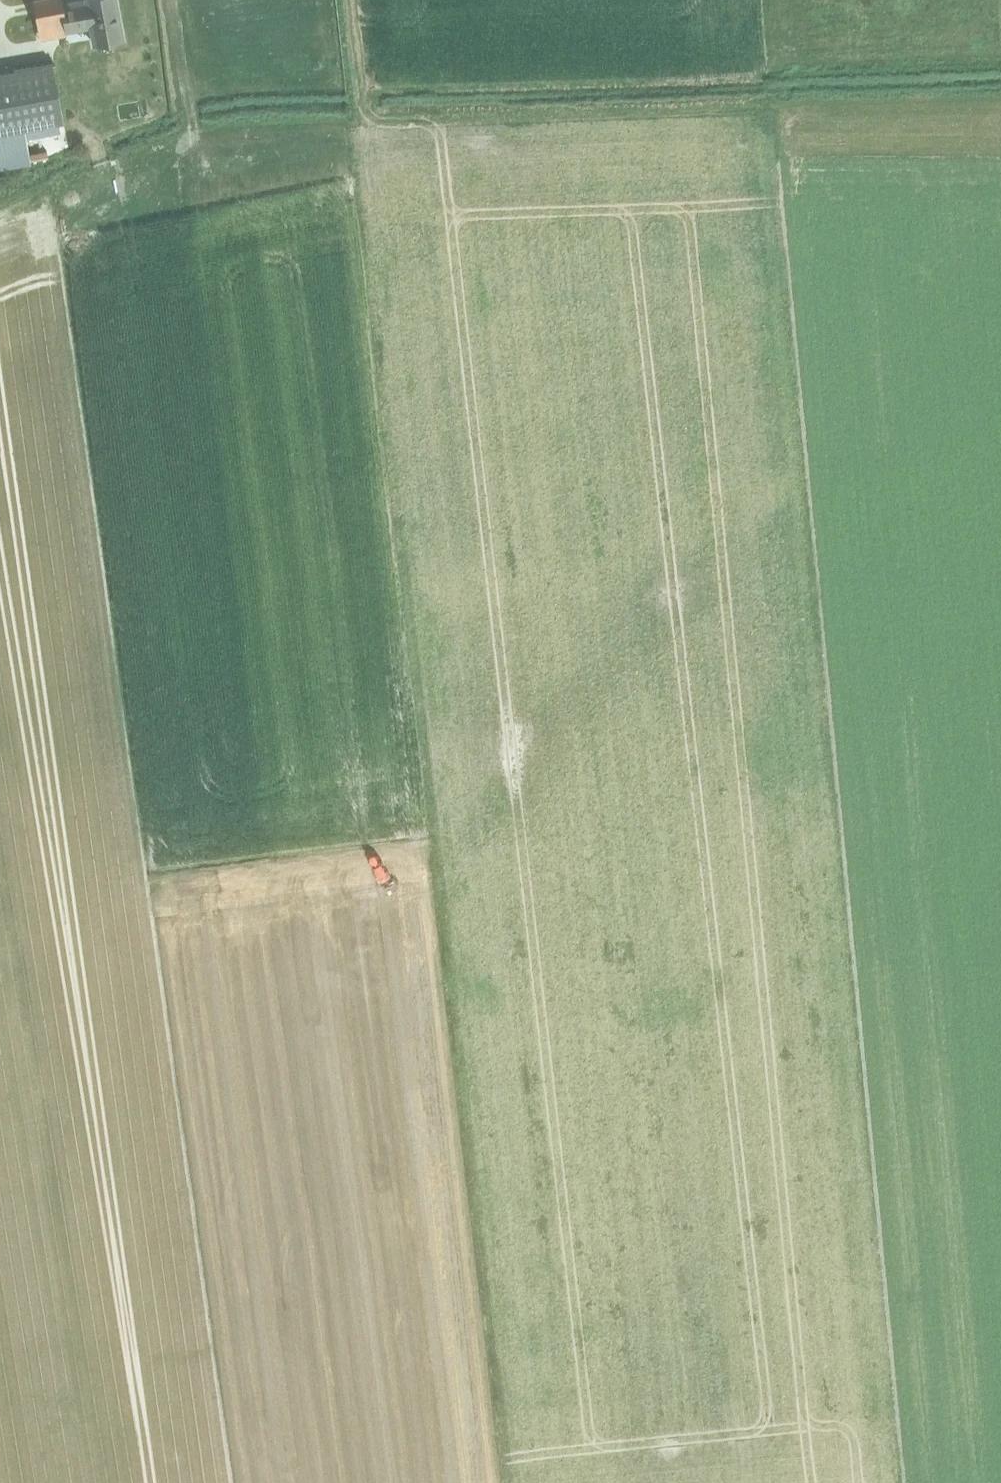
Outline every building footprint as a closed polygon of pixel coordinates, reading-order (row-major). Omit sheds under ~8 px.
[(62,2),(62,0),(33,0),(35,12),(61,8),(60,3),(62,2)] [(35,12),(39,37),(67,31),(67,28),(87,25),(91,43),(122,37),(115,0),(76,0),(62,2),(60,3),(61,8),(35,12)] [(0,70),(0,169),(31,163),(24,129),(64,122),(53,60),(0,70)]
